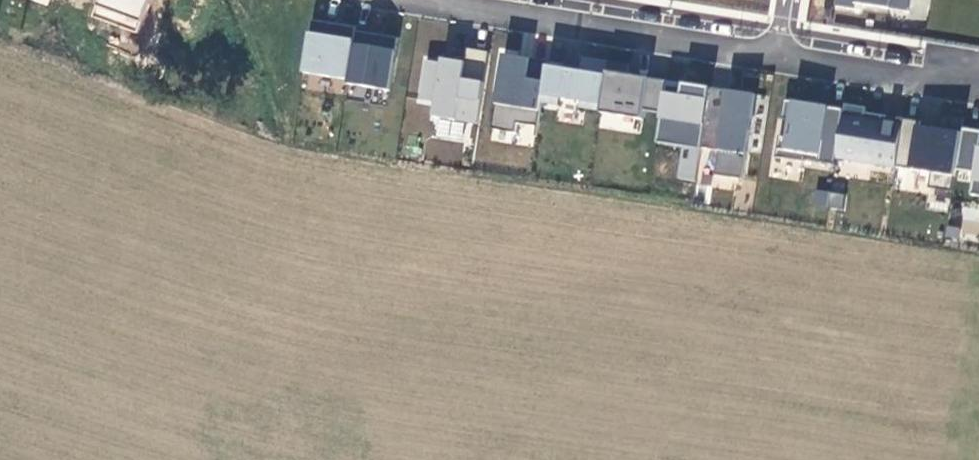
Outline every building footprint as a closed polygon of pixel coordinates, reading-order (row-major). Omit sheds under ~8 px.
[(90,16),(138,35),(151,0),(96,0),(90,16)] [(835,11),(855,14),(856,5),(910,12),(911,0),(837,0),(835,11)] [(354,27),(309,19),(300,72),(345,80),(354,30),(354,27)] [(397,38),(354,30),(345,80),(345,84),(388,91),(397,38)] [(487,51),(466,48),(465,61),(438,57),(437,61),(423,59),(417,101),(431,103),(429,116),(477,123),(487,51)] [(547,62),(503,55),(492,130),(515,133),(517,124),(537,127),(541,103),(547,64),(547,62)] [(579,69),(547,64),(541,103),(558,105),(559,98),(579,101),(578,108),(598,111),(604,70),(606,60),(581,57),(579,69)] [(664,80),(604,70),(598,111),(644,118),(645,110),(659,112),(662,91),(664,80)] [(707,86),(679,81),(678,93),(662,91),(659,112),(655,141),(698,148),(707,86)] [(755,93),(707,86),(698,148),(717,151),(714,174),(742,178),(755,93)] [(841,109),(783,100),(780,117),(786,118),(783,136),(778,135),(774,156),(833,165),(833,162),(841,109)] [(865,106),(842,103),(841,109),(833,162),(894,171),(895,165),(902,118),(864,113),(865,106)] [(916,120),(902,118),(895,165),(930,170),(928,186),(952,189),(954,174),(955,168),(961,127),(963,119),(941,116),(939,129),(915,125),(916,120)] [(961,127),(955,168),(973,171),(969,195),(978,196),(978,129),(961,127)] [(844,209),(846,192),(813,189),(812,206),(844,209)] [(978,220),(978,206),(963,206),(963,220),(978,220)]
